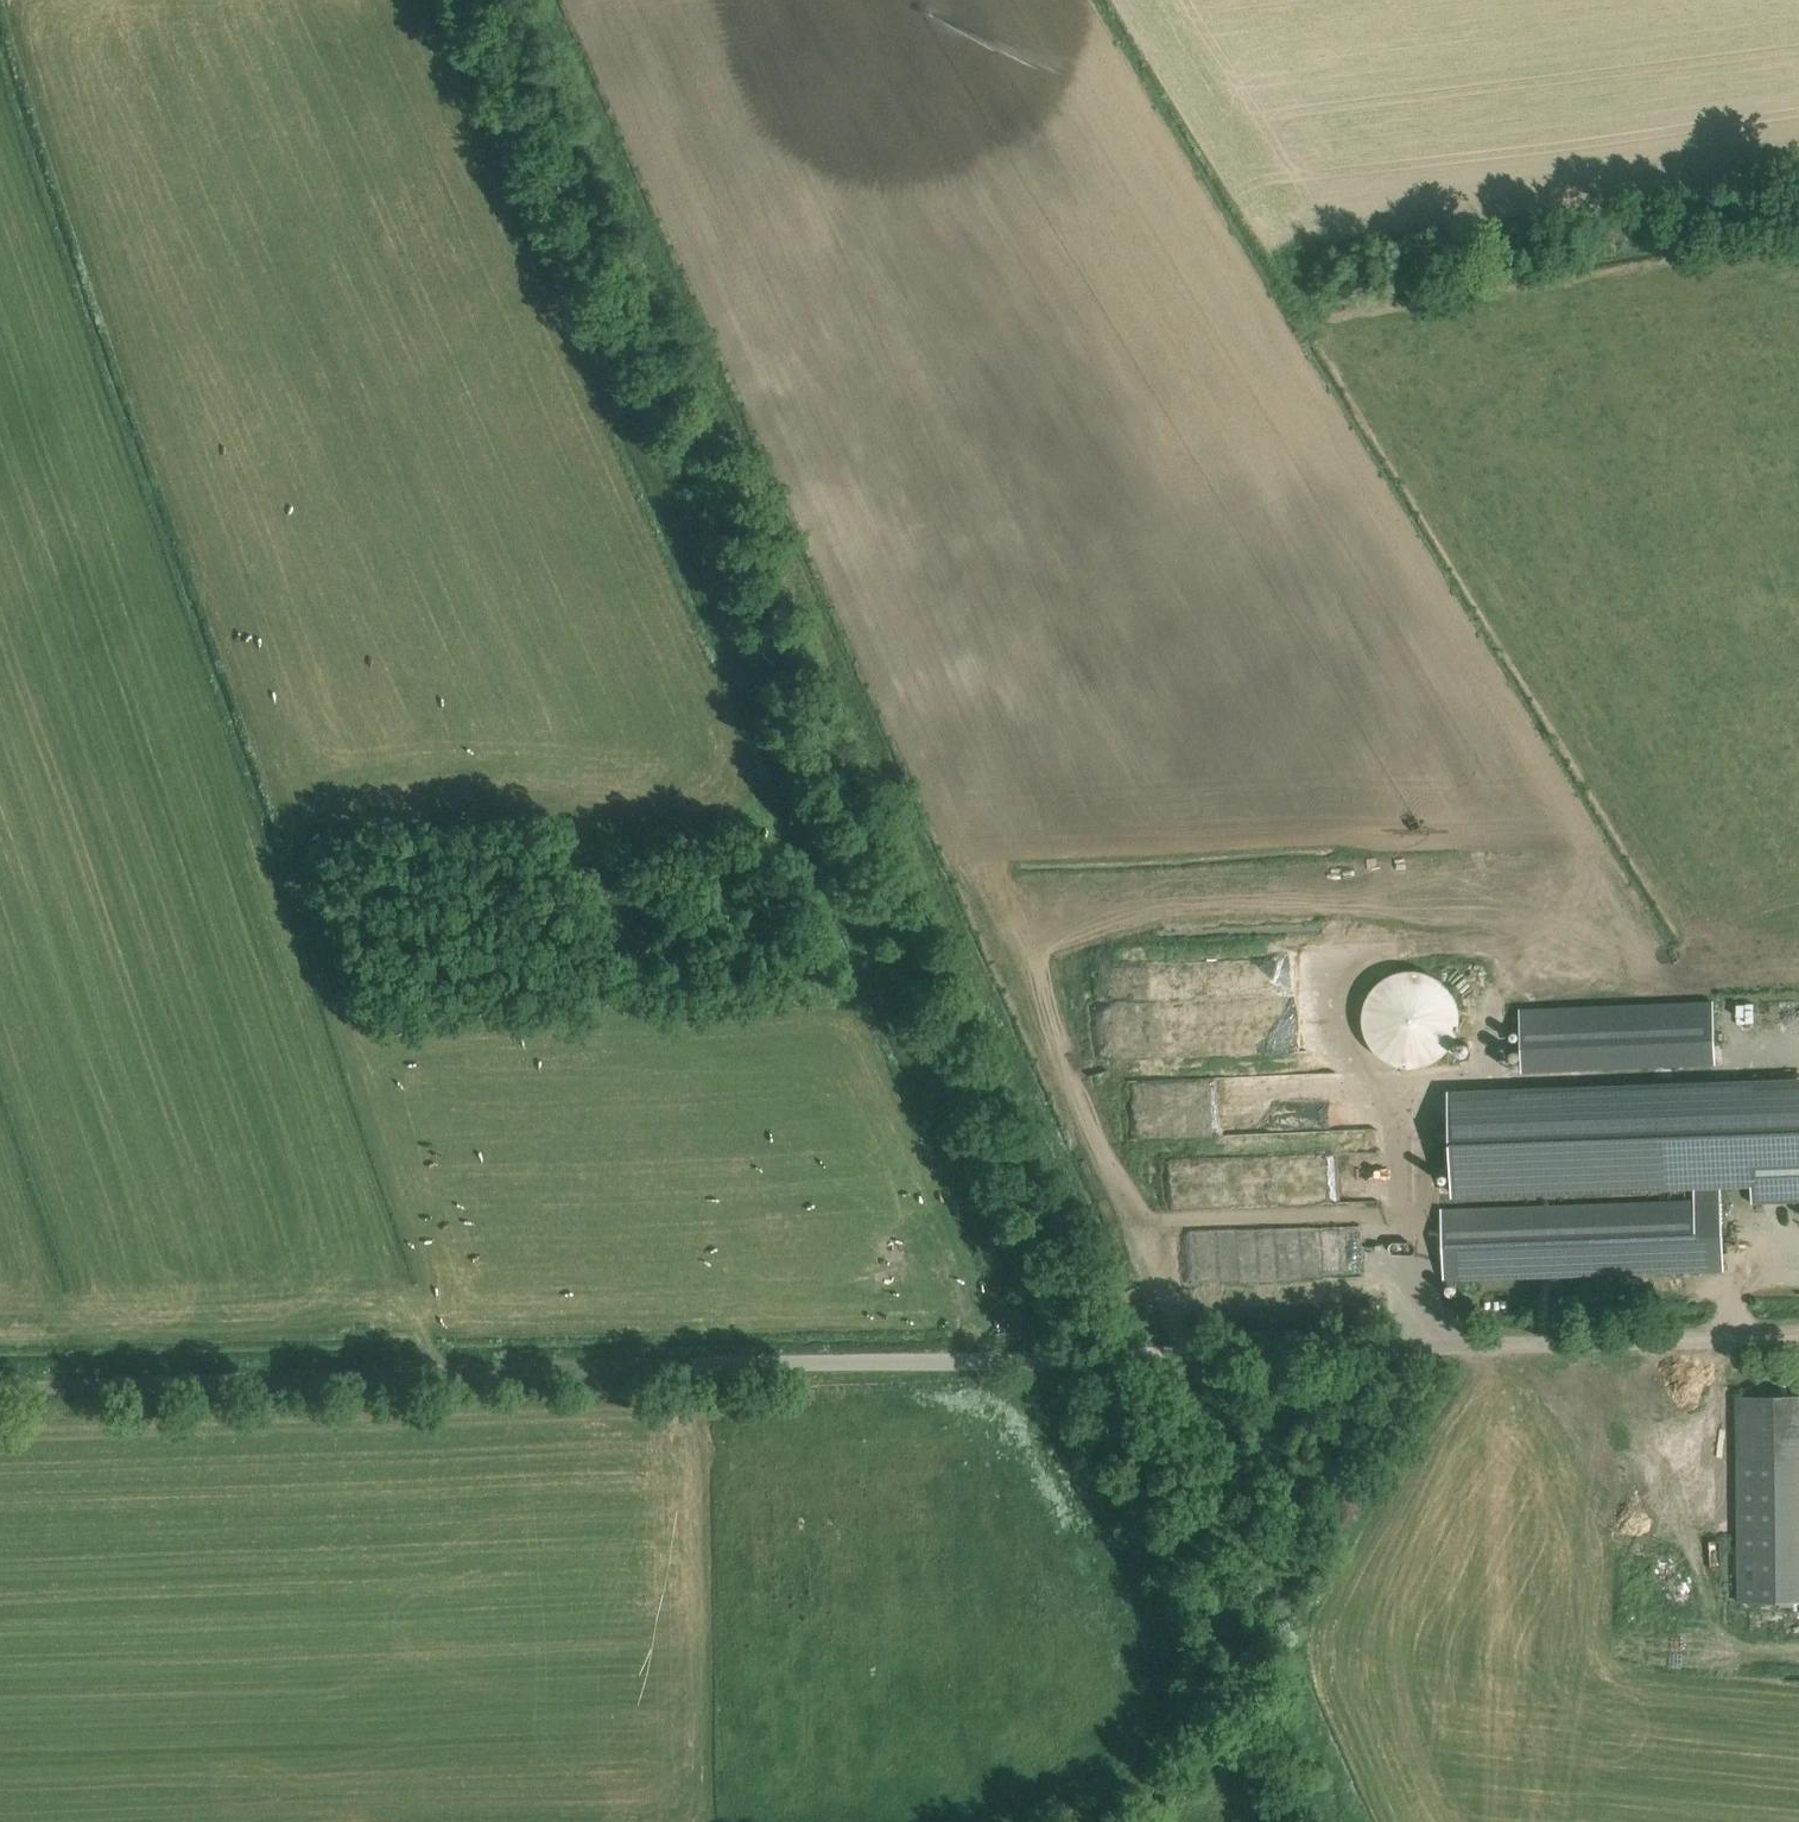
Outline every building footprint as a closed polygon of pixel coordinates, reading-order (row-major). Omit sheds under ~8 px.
[(1364,1013),(1363,1017),(1364,1025),(1364,1029),(1365,1033),(1366,1036),(1368,1040),(1371,1046),(1374,1050),(1376,1052),(1380,1056),(1385,1060),(1388,1062),(1392,1063),(1396,1065),(1399,1066),(1403,1067),(1407,1068),(1409,1068),(1413,1068),(1417,1068),(1422,1067),(1425,1066),(1429,1065),(1434,1063),(1440,1059),(1444,1056),(1448,1052),(1450,1050),(1453,1046),(1456,1041),(1458,1037),(1459,1033),(1460,1028),(1461,1024),(1461,1018),(1461,1014),(1460,1011),(1459,1006),(1457,1001),(1455,996),(1452,992),(1449,988),(1446,984),(1443,982),(1439,978),(1436,977),(1431,974),(1427,973),(1422,971),(1417,970),(1412,970),(1408,970),(1403,971),(1398,972),(1393,974),(1391,975),(1385,978),(1382,981),(1378,984),(1375,987),(1372,991),(1370,995),(1367,999),(1365,1007),(1364,1013)] [(1520,1009),(1523,1071),(1716,1063),(1714,1001),(1520,1009)] [(1448,1090),(1452,1196),(1751,1186),(1752,1203),(1798,1202),(1798,1078),(1448,1090)] [(1442,1210),(1445,1279),(1724,1269),(1721,1189),(1682,1190),(1683,1201),(1442,1210)] [(1738,1459),(1798,1458),(1798,1394),(1737,1396),(1738,1459)]
